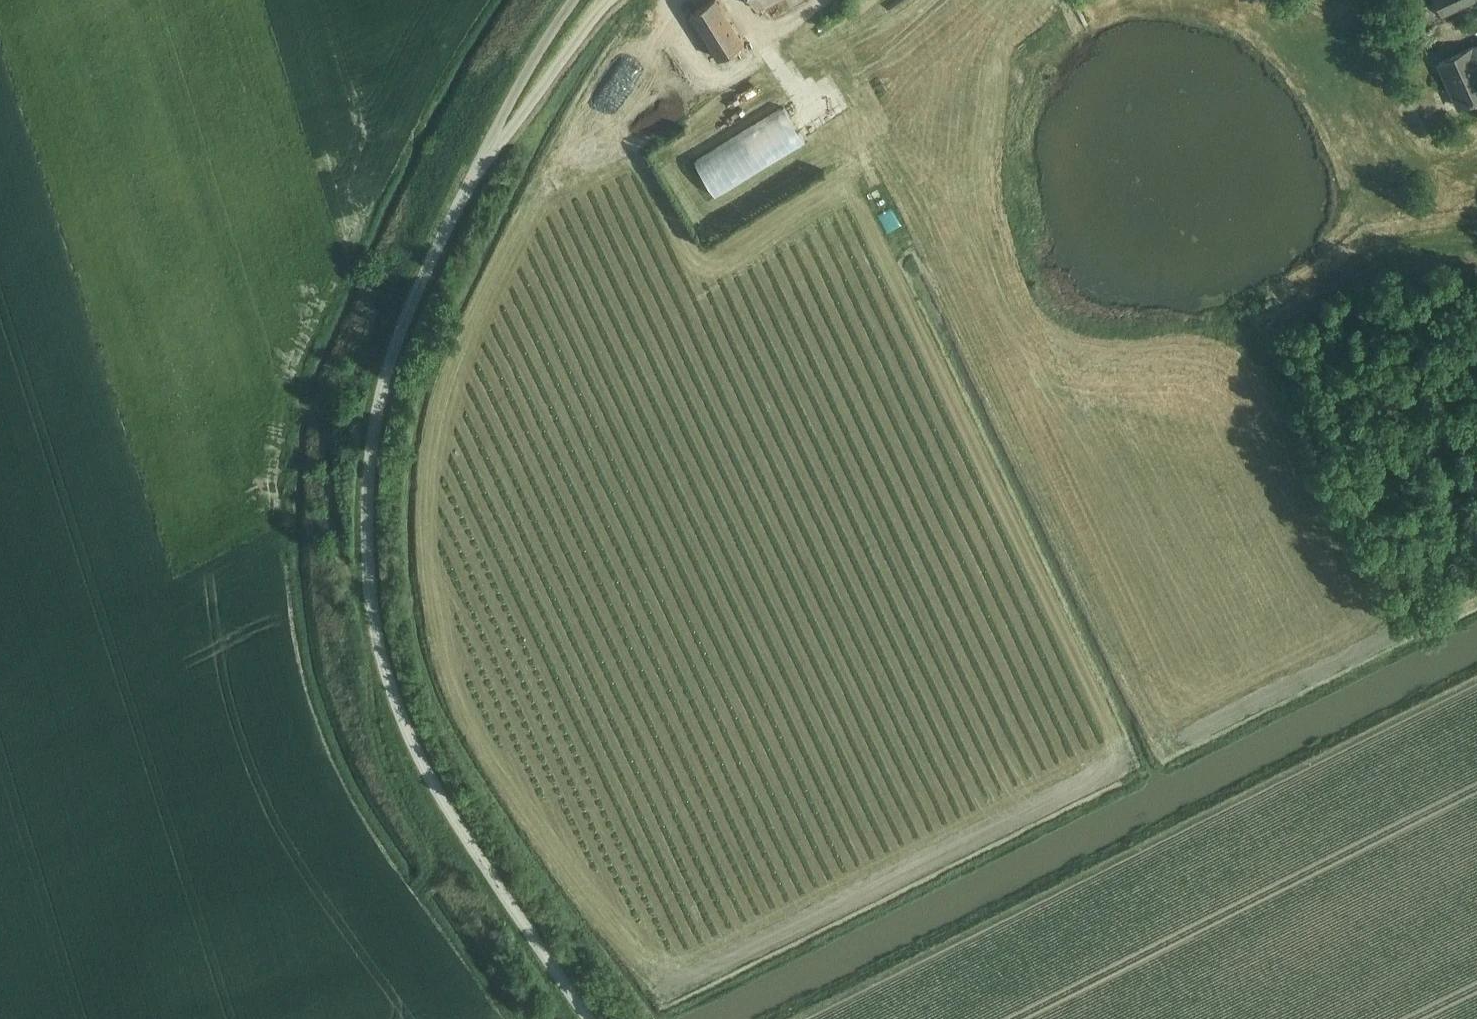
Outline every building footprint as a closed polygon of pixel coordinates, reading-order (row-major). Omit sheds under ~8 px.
[(744,44),(718,0),(713,0),(691,13),(718,59),(744,44)] [(1443,12),(1471,0),(1438,0),(1443,12)] [(1441,62),(1460,104),(1476,97),(1476,46),(1441,62)] [(805,81),(714,138),(735,172),(826,115),(805,81)]
